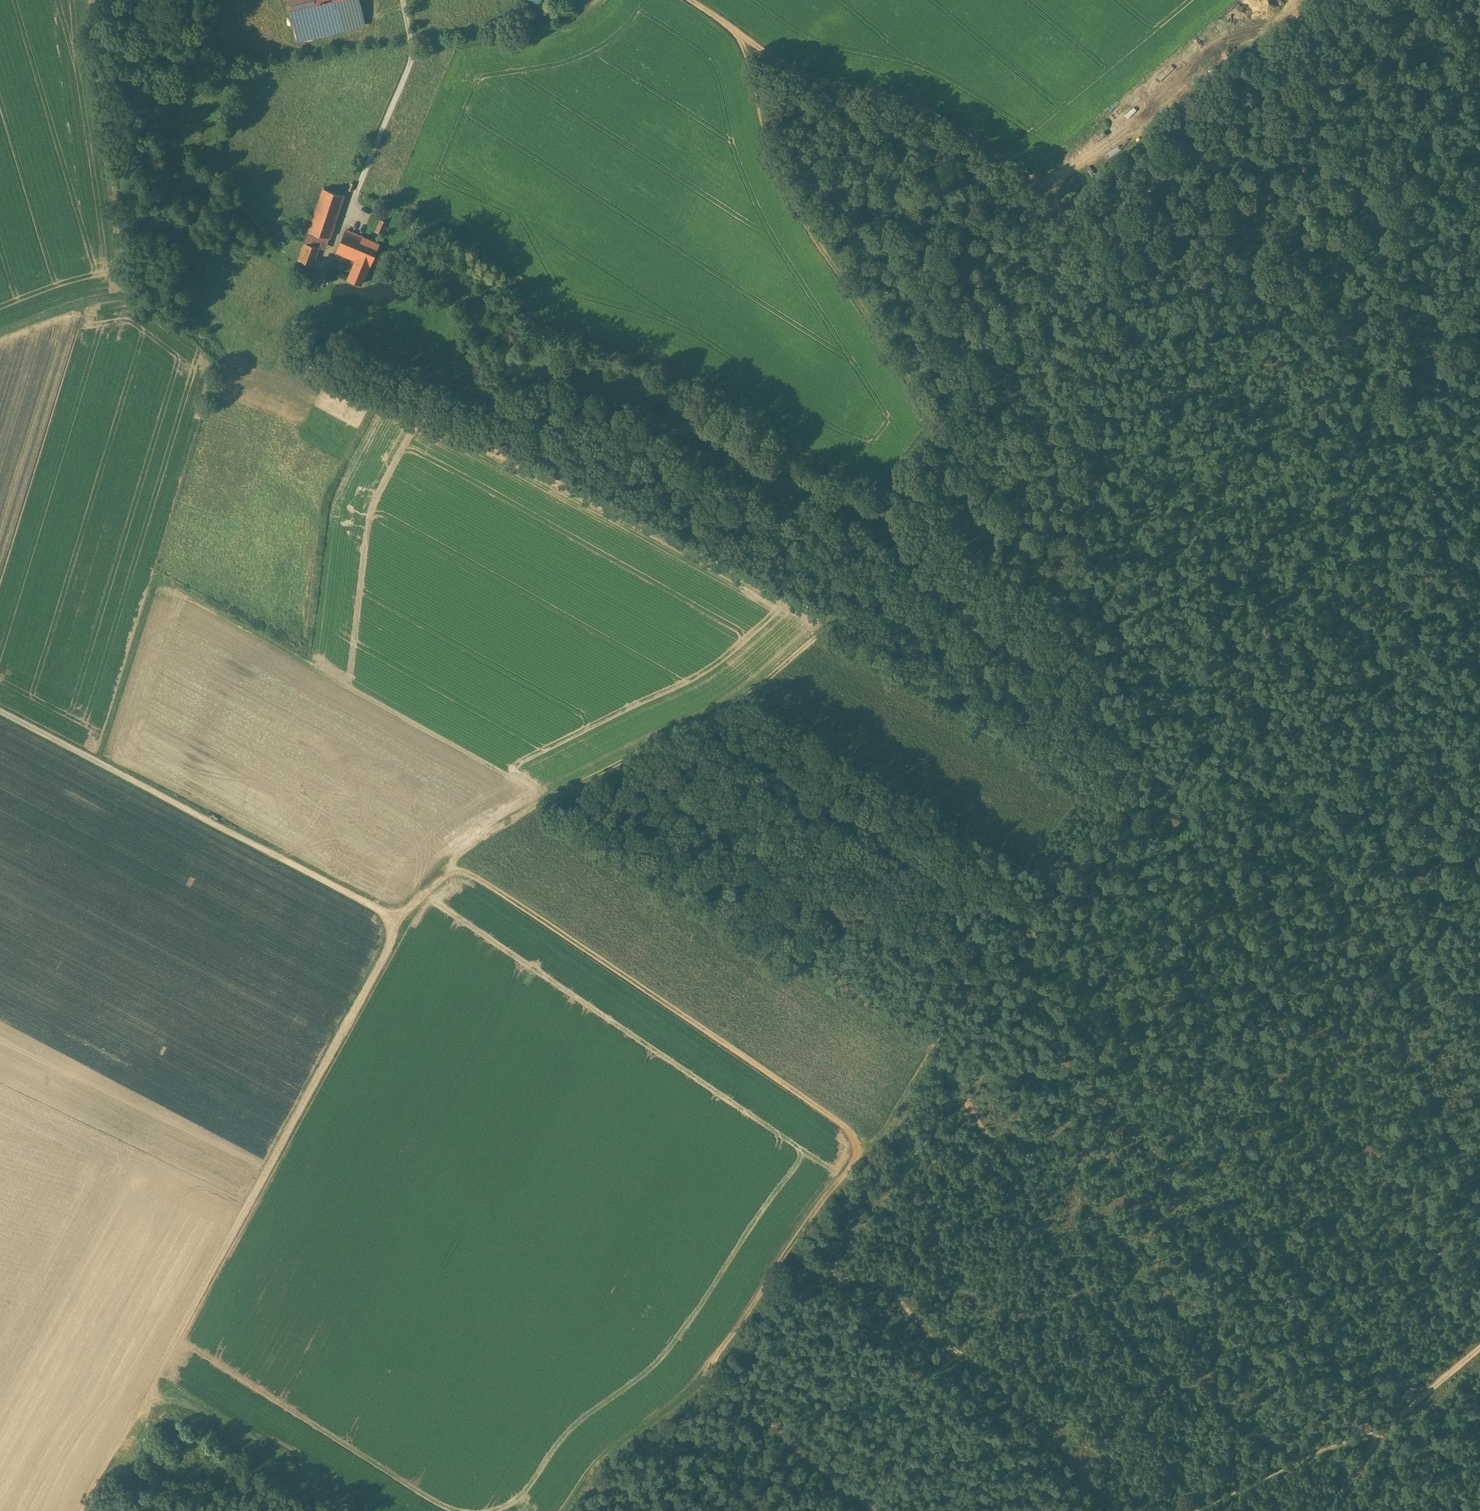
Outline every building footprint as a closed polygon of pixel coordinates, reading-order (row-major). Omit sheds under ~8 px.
[(298,39),(364,24),(359,0),(288,0),(298,39)] [(1087,174),(1096,178),(1099,171),(1090,167),(1087,174)] [(343,194),(323,188),(309,230),(329,237),(343,194)] [(386,222),(380,219),(375,231),(381,233),(386,222)] [(377,243),(345,229),(336,251),(336,250),(336,251),(358,260),(368,265),(369,265),(378,243),(377,243)] [(318,247),(305,242),(299,259),(312,264),(318,247)] [(358,260),(356,264),(354,264),(348,279),(360,284),(368,265),(358,260)] [(153,1440),(145,1435),(141,1441),(149,1446),(153,1440)]
